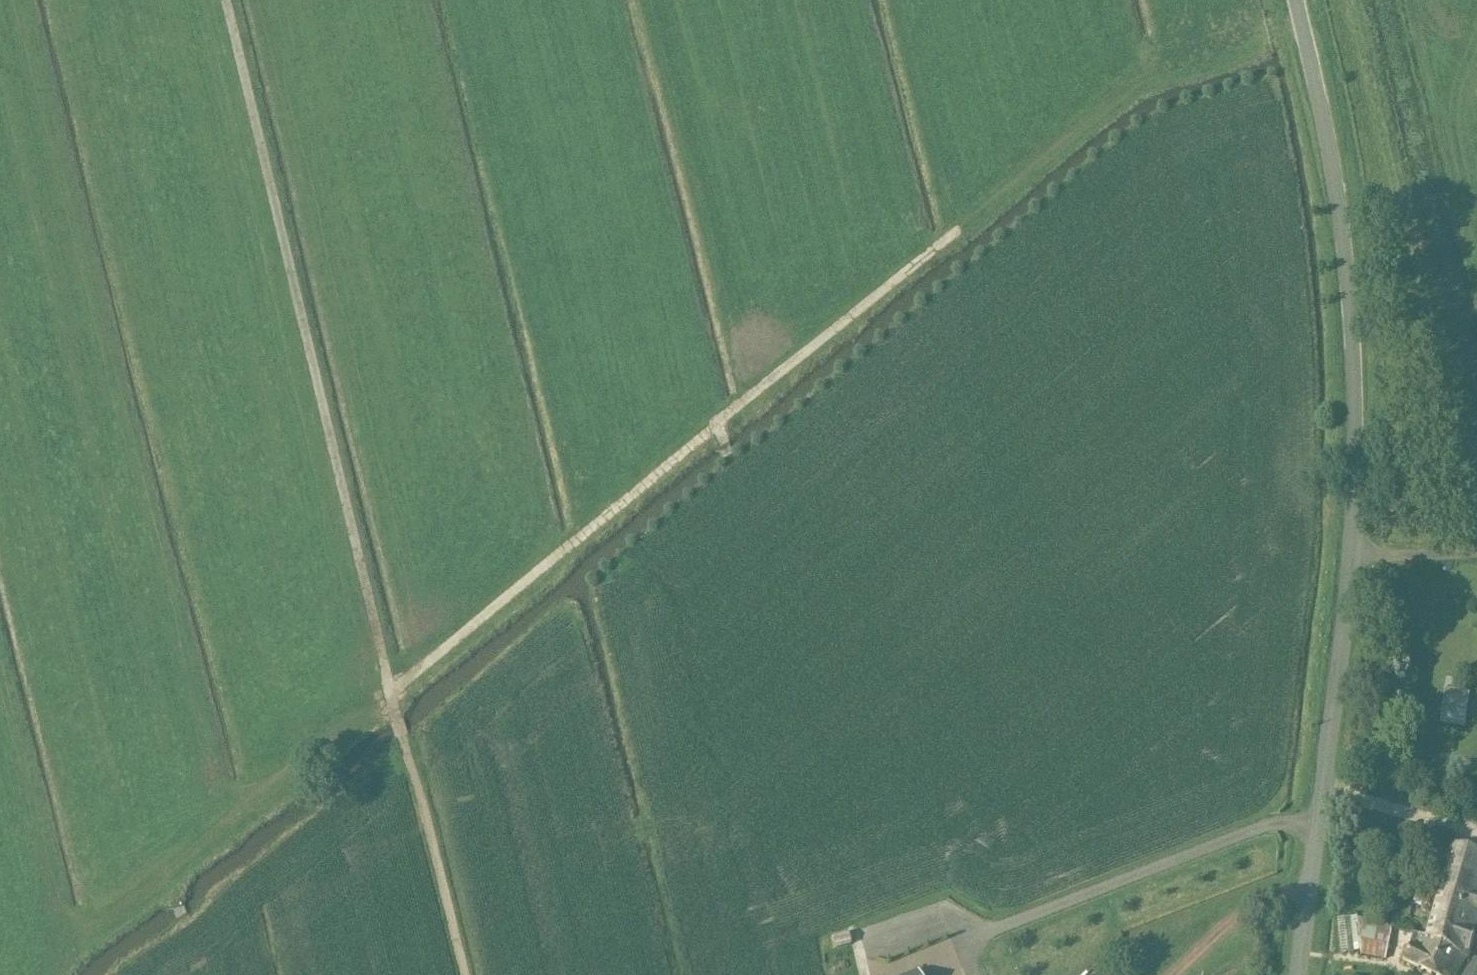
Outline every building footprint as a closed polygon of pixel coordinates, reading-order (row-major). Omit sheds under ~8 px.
[(1464,728),(1469,693),(1460,692),(1462,680),(1447,678),(1440,725),(1464,728)] [(1362,770),(1364,780),(1377,777),(1375,767),(1362,770)] [(1465,825),(1476,824),(1476,815),(1464,816),(1465,825)] [(1439,894),(1476,905),(1476,856),(1452,848),(1439,894)] [(1439,894),(1426,940),(1467,959),(1468,958),(1476,931),(1476,905),(1439,894)] [(1385,960),(1391,931),(1358,926),(1361,957),(1385,960)] [(1467,959),(1426,940),(1412,933),(1409,950),(1402,962),(1430,974),(1459,974),(1466,960),(1467,959)]
